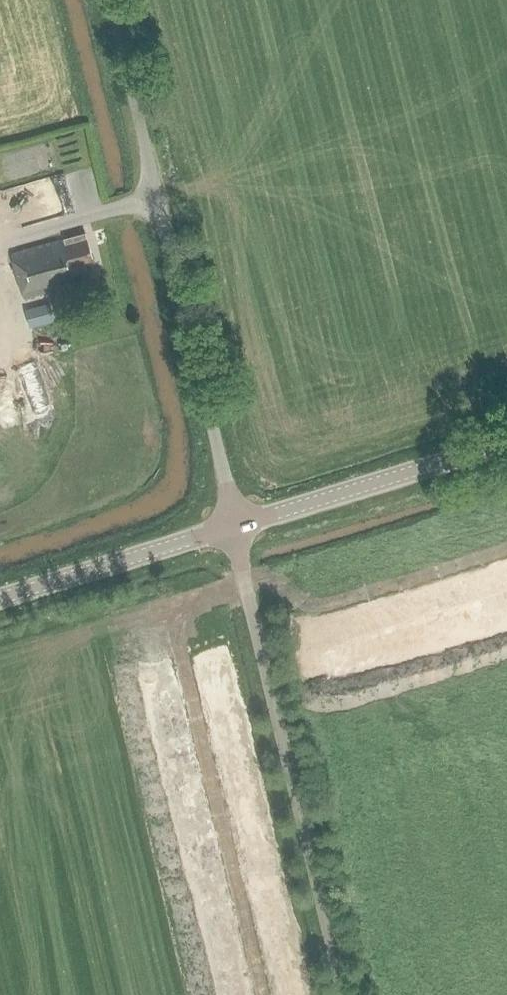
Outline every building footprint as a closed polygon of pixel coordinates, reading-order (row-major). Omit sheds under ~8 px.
[(24,301),(88,282),(82,261),(92,258),(86,236),(76,239),(75,236),(10,255),(24,301)] [(68,318),(64,298),(51,301),(55,321),(68,318)] [(58,323),(62,336),(71,334),(67,320),(58,323)]
